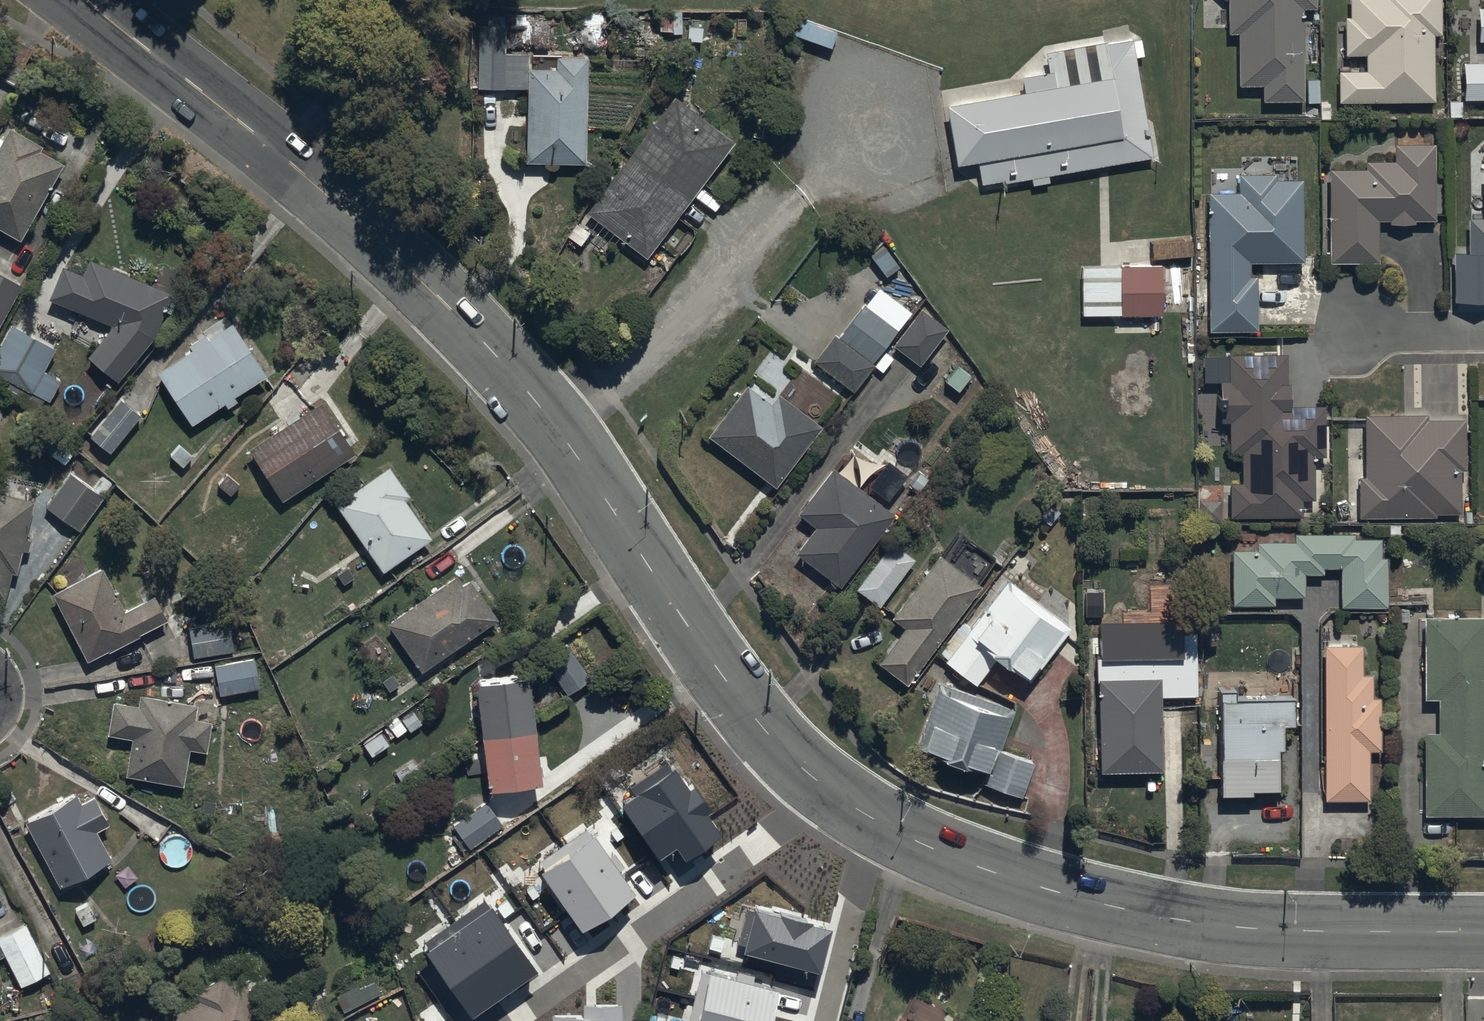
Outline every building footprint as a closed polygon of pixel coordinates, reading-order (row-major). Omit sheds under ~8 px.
[(1315,0),(1228,0),(1229,34),(1238,34),(1239,87),(1263,86),(1264,101),(1304,100),(1302,7),(1315,7),(1315,0)] [(1339,70),(1340,101),(1435,100),(1434,34),(1441,34),(1440,0),(1350,0),(1351,16),(1346,16),(1346,55),(1366,54),(1367,70),(1339,70)] [(1475,9),(1476,43),(1483,42),(1483,9),(1475,9)] [(529,54),(505,53),(506,15),(479,14),(477,89),(529,89),(529,54)] [(1156,140),(1141,49),(943,81),(953,143),(974,140),(978,169),(1156,140)] [(558,69),(529,68),(529,89),(526,162),(585,164),(589,56),(558,55),(558,69)] [(1460,64),(1461,101),(1483,101),(1483,64),(1460,64)] [(734,141),(675,97),(586,214),(645,259),(734,141)] [(20,234),(66,152),(9,121),(2,134),(0,133),(0,222),(20,234)] [(1367,168),(1331,169),(1331,262),(1380,262),(1379,220),(1390,220),(1390,224),(1415,223),(1415,220),(1437,220),(1436,143),(1395,143),(1395,160),(1367,160),(1367,168)] [(1466,219),(1467,263),(1483,262),(1483,172),(1480,172),(1481,219),(1466,219)] [(1209,193),(1211,331),(1257,330),(1257,277),(1251,277),(1251,262),(1304,262),(1303,179),(1276,179),(1276,174),(1239,174),(1240,192),(1209,193)] [(1152,237),(1152,253),(1192,252),(1192,235),(1152,237)] [(170,289),(90,253),(83,268),(64,259),(48,293),(111,321),(87,351),(119,376),(156,330),(170,289)] [(27,272),(0,258),(0,323),(27,272)] [(1076,309),(1122,308),(1122,312),(1163,313),(1163,261),(1121,261),(1122,267),(1076,268),(1076,309)] [(835,336),(814,363),(854,394),(876,366),(872,363),(912,313),(879,287),(839,339),(835,336)] [(948,329),(921,308),(893,345),(920,366),(948,329)] [(190,344),(158,366),(191,420),(222,398),(226,404),(239,396),(236,391),(267,370),(233,317),(211,333),(207,327),(187,340),(190,344)] [(11,319),(0,339),(0,369),(50,397),(62,377),(44,367),(57,343),(11,319)] [(1288,353),(1229,353),(1229,380),(1221,380),(1221,423),(1230,423),(1230,452),(1241,452),(1242,482),(1231,482),(1231,518),(1301,517),(1301,498),(1313,498),(1313,455),(1324,455),(1323,407),(1292,407),(1292,383),(1288,383),(1288,353)] [(747,386),(709,436),(776,486),(821,426),(778,394),(771,404),(747,386)] [(90,431),(108,447),(140,410),(122,394),(90,431)] [(325,394),(249,444),(282,495),(356,444),(325,394)] [(1429,414),(1365,415),(1366,476),(1360,476),(1360,517),(1436,516),(1436,513),(1462,513),(1461,470),(1466,470),(1466,419),(1429,419),(1429,414)] [(410,488),(388,459),(334,497),(382,566),(433,531),(405,493),(410,488)] [(895,514),(833,468),(798,514),(815,528),(796,553),(840,587),(895,514)] [(102,472),(93,485),(70,469),(46,502),(81,527),(105,494),(103,492),(112,479),(102,472)] [(0,485),(0,592),(6,594),(13,567),(17,568),(23,546),(28,548),(32,534),(26,533),(34,493),(0,485)] [(1221,496),(1199,496),(1199,518),(1221,518),(1221,496)] [(1258,550),(1233,550),(1232,605),(1275,605),(1275,597),(1304,597),(1305,574),(1324,574),(1325,568),(1342,568),(1342,607),(1388,607),(1388,557),(1382,557),(1382,538),(1356,538),(1356,533),(1295,533),(1295,541),(1258,541),(1258,550)] [(915,560),(891,542),(856,590),(880,607),(915,560)] [(982,586),(940,555),(891,619),(904,629),(878,663),(908,685),(982,586)] [(105,563),(52,588),(86,657),(169,616),(156,589),(126,604),(105,563)] [(458,569),(388,615),(422,668),(499,614),(471,571),(463,576),(458,569)] [(1009,579),(946,662),(976,685),(996,659),(1031,685),(1073,628),(1009,579)] [(1105,588),(1087,588),(1086,614),(1104,614),(1105,588)] [(230,616),(188,624),(194,654),(235,646),(230,616)] [(1425,617),(1426,700),(1438,700),(1439,732),(1426,732),(1426,815),(1483,815),(1483,617),(1425,617)] [(1104,624),(1105,662),(1186,659),(1184,621),(1104,624)] [(1364,645),(1325,645),(1325,801),(1371,801),(1371,751),(1381,751),(1381,699),(1373,699),(1373,674),(1364,674),(1364,645)] [(544,778),(532,689),(552,676),(567,696),(590,678),(567,647),(545,663),(548,668),(531,679),(530,670),(477,675),(489,783),(544,778)] [(254,655),(215,660),(219,692),(259,686),(254,655)] [(1161,678),(1099,679),(1101,773),(1163,772),(1161,678)] [(1015,709),(939,682),(917,747),(946,757),(945,762),(966,769),(968,765),(988,772),(984,783),(1022,797),(1034,763),(1000,751),(1015,709)] [(1295,725),(1295,699),(1237,700),(1236,690),(1221,690),(1223,796),(1254,796),(1254,791),(1281,791),(1280,749),(1286,749),(1285,725),(1295,725)] [(195,699),(140,691),(139,700),(113,697),(109,728),(131,731),(125,772),(183,780),(188,744),(207,746),(211,715),(194,714),(196,699),(195,699)] [(690,792),(675,770),(621,808),(660,861),(677,849),(685,860),(722,834),(709,815),(713,812),(695,788),(690,792)] [(76,788),(25,814),(60,879),(109,853),(95,826),(110,818),(95,789),(80,797),(76,788)] [(486,804),(454,826),(470,849),(502,827),(486,804)] [(594,837),(541,874),(582,933),(636,896),(594,837)] [(491,907),(425,954),(474,1020),(540,973),(491,907)] [(832,930),(755,910),(743,954),(820,974),(832,930)] [(0,932),(0,957),(5,955),(21,984),(52,968),(27,918),(0,932)] [(344,1006),(380,988),(372,971),(336,990),(344,1006)] [(708,973),(696,1020),(773,1020),(780,993),(708,973)] [(553,1016),(553,1020),(624,1020),(623,1005),(584,1005),(584,1016),(553,1016)] [(900,1009),(893,1020),(922,1020),(900,1009)]
